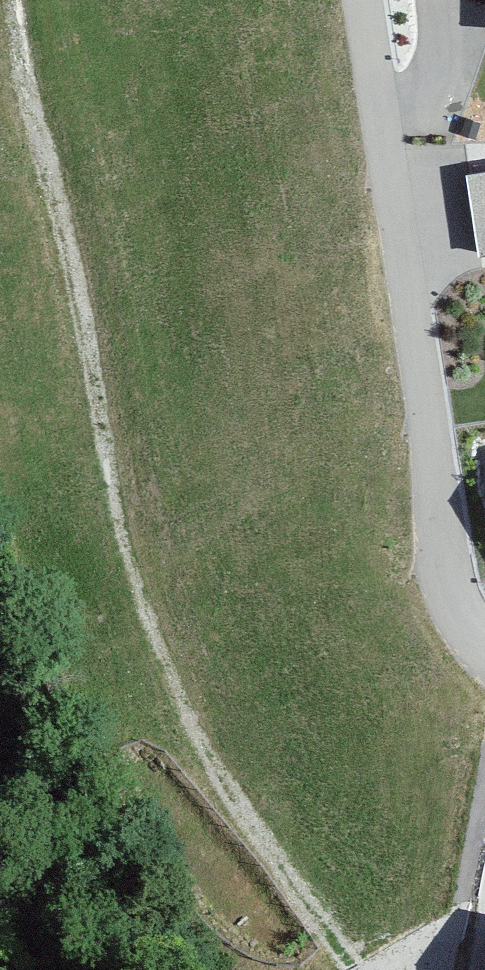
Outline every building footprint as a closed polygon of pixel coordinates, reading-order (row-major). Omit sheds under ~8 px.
[(465,172),(477,252),(484,251),(484,169),(465,172)]
